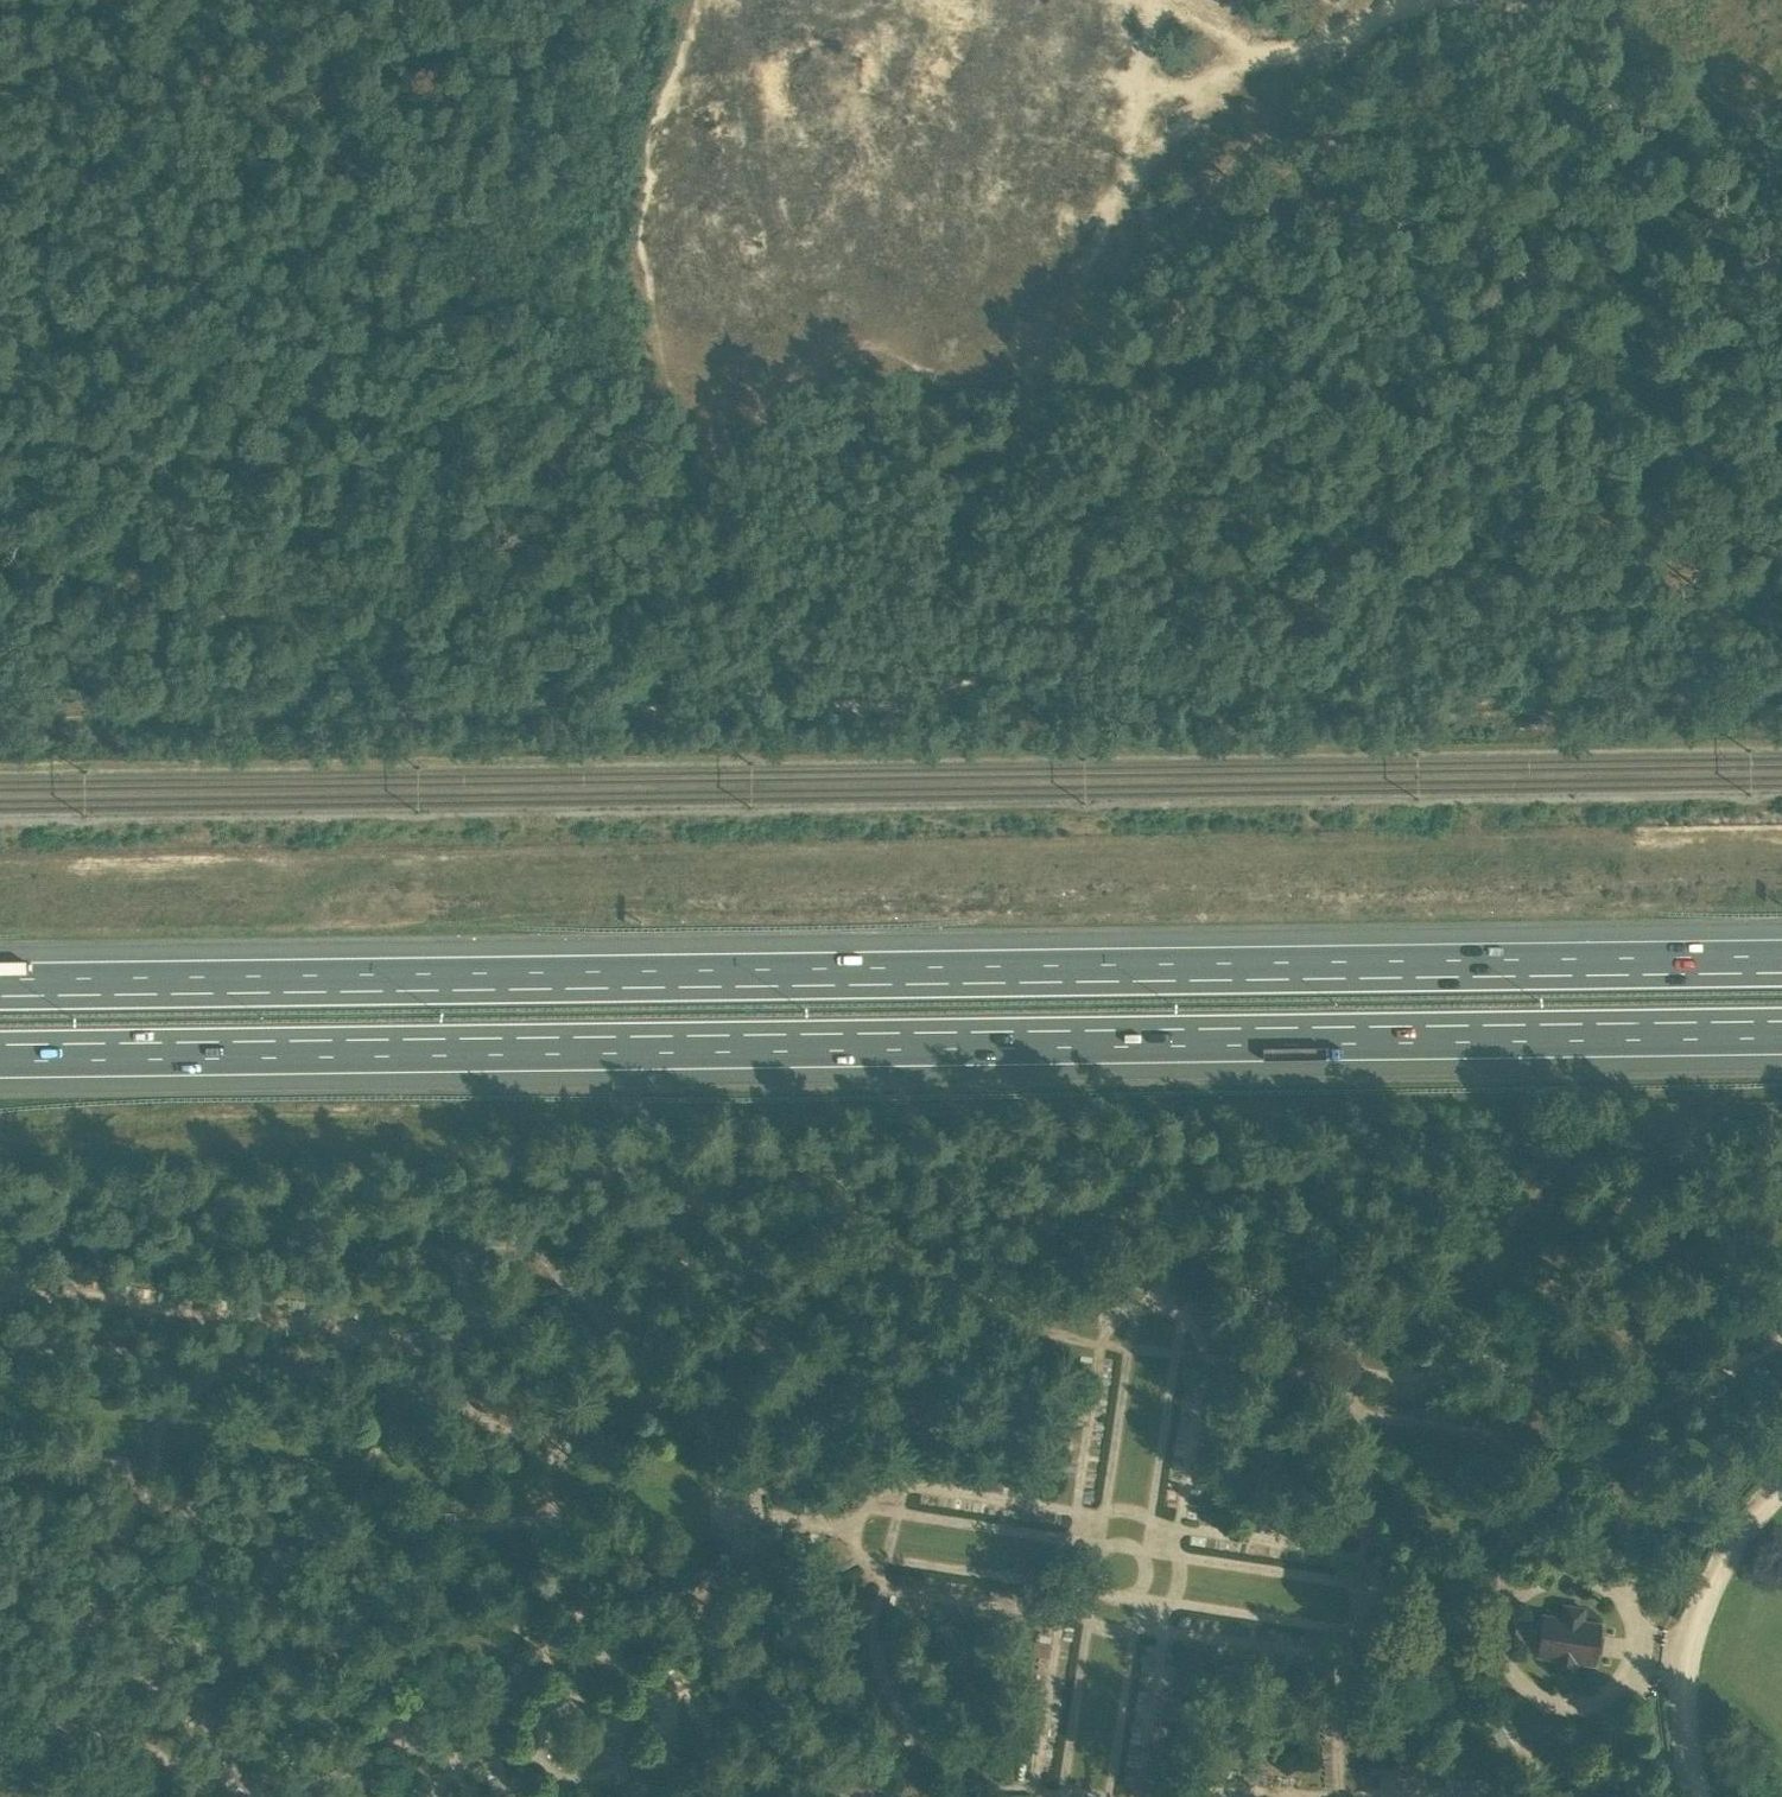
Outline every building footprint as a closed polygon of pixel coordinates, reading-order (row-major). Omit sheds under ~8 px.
[(1582,1622),(1584,1609),(1564,1606),(1562,1619),(1543,1616),(1542,1621),(1541,1621),(1541,1622),(1540,1621),(1540,1622),(1539,1622),(1539,1623),(1535,1623),(1535,1624),(1531,1623),(1531,1624),(1527,1624),(1527,1625),(1523,1624),(1523,1625),(1516,1624),(1513,1643),(1521,1644),(1521,1645),(1524,1645),(1524,1646),(1528,1647),(1528,1648),(1532,1648),(1531,1649),(1535,1650),(1535,1651),(1536,1651),(1537,1652),(1537,1657),(1556,1660),(1554,1672),(1574,1676),(1576,1663),(1595,1666),(1601,1625),(1582,1622)]
